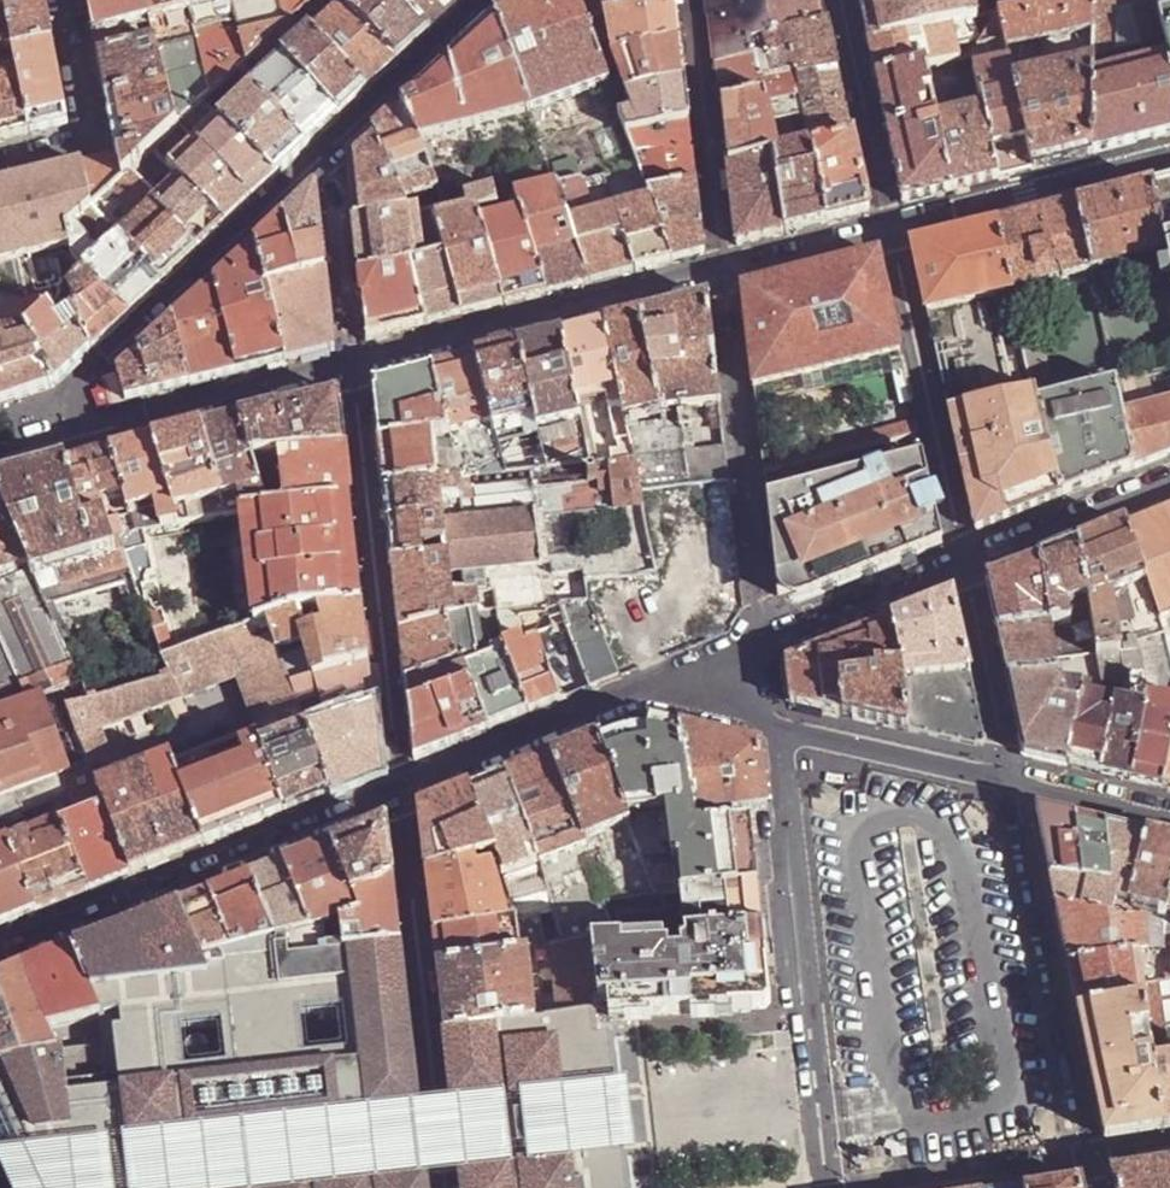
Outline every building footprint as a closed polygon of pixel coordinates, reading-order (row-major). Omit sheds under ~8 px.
[(14,56),(14,52),(12,45),(4,0),(0,0),(0,59),(14,56)] [(12,45),(14,52),(53,44),(45,0),(4,0),(12,45)] [(99,59),(155,44),(150,23),(143,0),(88,0),(99,59)] [(150,23),(191,12),(188,0),(143,0),(150,23)] [(191,12),(212,94),(235,73),(247,62),(231,2),(231,0),(188,0),(191,12)] [(270,40),(285,26),(278,0),(231,0),(231,2),(247,62),(270,40)] [(285,26),(297,16),(313,0),(278,0),(285,26)] [(398,0),(354,0),(352,2),(350,0),(340,0),(344,5),(347,6),(398,61),(415,44),(428,32),(398,0)] [(428,32),(454,9),(463,0),(398,0),(428,32)] [(531,112),(606,84),(583,20),(575,0),(511,0),(496,15),(531,112)] [(675,0),(669,0),(630,9),(608,15),(602,16),(611,56),(680,39),(677,14),(675,0)] [(714,29),(718,63),(756,54),(751,35),(765,31),(766,33),(827,19),(824,5),(823,0),(711,0),(714,29)] [(860,4),(865,26),(868,43),(952,24),(971,20),(975,18),(971,0),(877,0),(860,4)] [(1033,4),(1019,7),(997,12),(1004,40),(1005,46),(1092,27),(1093,0),(1033,0),(1033,4)] [(1092,27),(1093,61),(1092,154),(1136,143),(1169,134),(1169,73),(1151,0),(1093,0),(1092,27)] [(1169,73),(1169,0),(1151,0),(1169,73)] [(347,6),(344,5),(314,34),(367,90),(387,71),(398,61),(347,6)] [(155,44),(166,85),(176,127),(179,125),(203,103),(212,94),(204,66),(191,12),(150,23),(155,44)] [(975,18),(971,20),(978,46),(985,45),(1004,40),(997,12),(975,18)] [(420,87),(401,104),(417,140),(450,132),(467,128),(531,112),(496,15),(468,41),(450,58),(420,87)] [(270,40),(340,116),(357,100),(367,90),(314,34),(297,16),(285,26),(270,40)] [(831,36),(827,19),(766,33),(770,51),(786,48),(791,70),(798,68),(799,72),(837,64),(831,36)] [(952,24),(868,43),(873,63),(876,79),(925,68),(960,60),(952,24)] [(770,51),(766,33),(765,31),(751,35),(756,54),(770,51)] [(680,39),(611,56),(624,89),(626,93),(684,78),(681,51),(680,39)] [(340,116),(270,40),(247,62),(235,73),(251,89),(308,147),(330,126),(340,116)] [(1005,46),(1004,40),(985,45),(990,64),(1009,59),(1005,46)] [(16,67),(29,134),(44,130),(68,124),(53,44),(14,52),(14,56),(16,67)] [(103,82),(106,99),(166,85),(155,44),(99,59),(103,82)] [(756,54),(718,63),(721,86),(723,103),(763,93),(765,103),(767,103),(803,95),(799,72),(798,68),(791,70),(786,48),(770,51),(756,54)] [(16,67),(14,56),(0,59),(0,70),(16,67)] [(1013,79),(1009,59),(990,64),(974,67),(983,107),(992,147),(999,177),(1016,174),(1034,168),(1027,137),(1013,79)] [(1071,159),(1092,154),(1093,61),(1013,79),(1027,137),(1034,168),(1047,165),(1071,159)] [(843,91),(837,64),(799,72),(803,95),(806,114),(809,125),(812,144),(813,145),(853,136),(843,91)] [(13,137),(29,134),(16,67),(0,70),(0,141),(13,137)] [(925,197),(953,189),(937,119),(936,117),(923,120),(921,108),(927,107),(924,94),(931,92),(930,90),(925,68),(876,79),(889,137),(903,202),(925,197)] [(611,97),(626,133),(688,118),(685,92),(684,78),(626,93),(616,96),(611,97)] [(166,85),(106,99),(111,131),(116,155),(118,155),(124,176),(131,170),(153,149),(176,127),(166,85)] [(936,117),(937,119),(949,115),(942,88),(930,90),(931,92),(936,117)] [(218,119),(276,177),(297,158),(308,147),(251,89),(218,119)] [(936,117),(931,92),(924,94),(927,107),(921,108),(923,120),(936,117)] [(763,93),(723,103),(726,132),(729,163),(773,154),(776,153),(776,152),(772,133),(769,121),(771,121),(767,103),(765,103),(763,93)] [(179,125),(252,201),(267,186),(276,177),(218,119),(203,103),(179,125)] [(373,131),(403,201),(436,187),(428,165),(417,140),(401,104),(387,117),(373,131)] [(937,119),(953,189),(982,182),(999,177),(992,147),(983,107),(949,115),(937,119)] [(694,169),(688,118),(626,133),(626,134),(639,168),(643,179),(654,176),(667,172),(671,185),(696,180),(694,169)] [(153,149),(226,225),(242,210),(252,201),(179,125),(176,127),(153,149)] [(346,156),(354,219),(407,209),(403,201),(373,131),(355,148),(346,156)] [(869,211),(853,136),(813,145),(828,221),(855,215),(869,211)] [(809,226),(828,221),(813,145),(812,144),(776,152),(776,153),(773,154),(786,232),(809,226)] [(226,225),(153,149),(131,170),(159,199),(155,203),(199,250),(214,236),(226,225)] [(786,232),(773,154),(729,163),(738,244),(763,238),(786,232)] [(95,160),(81,164),(91,207),(124,176),(118,155),(116,155),(95,160)] [(31,255),(32,257),(72,247),(70,227),(91,207),(81,164),(0,184),(0,263),(31,255)] [(639,168),(605,178),(635,271),(654,266),(671,261),(650,200),(643,179),(639,168)] [(111,228),(163,284),(183,265),(199,250),(155,203),(159,199),(131,170),(124,176),(91,207),(111,228)] [(650,200),(671,261),(690,257),(703,253),(697,192),(696,180),(671,185),(667,172),(654,176),(643,179),(650,200)] [(635,271),(605,178),(584,184),(581,184),(580,181),(558,188),(590,283),(617,275),(635,271)] [(1151,185),(1166,253),(1168,261),(1169,264),(1169,269),(1169,180),(1151,185)] [(1076,204),(1090,271),(1160,254),(1166,253),(1151,185),(1111,195),(1076,204)] [(567,289),(590,283),(558,188),(557,186),(514,196),(516,203),(518,202),(546,294),(567,289)] [(300,199),(283,216),(299,276),(325,268),(316,189),(312,187),(300,199)] [(468,198),(471,212),(478,210),(478,212),(498,208),(493,192),(468,198)] [(478,212),(504,304),(524,299),(546,294),(518,202),(516,203),(498,208),(478,212)] [(433,205),(435,213),(443,211),(441,203),(433,205)] [(996,225),(1010,291),(1090,271),(1076,204),(1034,215),(996,225)] [(87,272),(129,316),(147,299),(163,284),(111,228),(91,207),(70,227),(72,247),(73,257),(85,271),(87,272)] [(357,250),(360,274),(410,264),(424,261),(419,228),(416,208),(407,209),(354,219),(357,250)] [(446,256),(462,315),(484,309),(504,304),(478,212),(478,210),(471,212),(437,221),(438,225),(446,256)] [(267,231),(254,243),(266,287),(299,276),(283,216),(267,231)] [(419,228),(424,261),(446,256),(438,225),(419,228)] [(911,246),(926,312),(954,305),(1010,291),(996,225),(948,237),(911,246)] [(215,281),(237,372),(257,367),(284,360),(266,287),(254,243),(236,260),(215,281)] [(754,390),(889,354),(894,353),(897,352),(876,255),(810,272),(742,289),(754,390)] [(410,264),(426,325),(441,321),(462,315),(446,256),(424,261),(410,264)] [(73,257),(39,282),(42,299),(45,313),(61,297),(87,272),(85,271),(73,257)] [(360,274),(367,339),(398,331),(426,325),(410,264),(360,274)] [(27,396),(55,386),(26,331),(45,313),(42,299),(39,282),(37,268),(0,277),(0,405),(27,396)] [(266,287),(284,360),(307,354),(333,348),(325,268),(299,276),(266,287)] [(1159,285),(1161,285),(1169,283),(1169,269),(1162,271),(1156,272),(1159,285)] [(87,272),(61,297),(70,314),(92,352),(113,331),(129,316),(87,272)] [(173,320),(190,384),(216,378),(237,372),(215,281),(195,299),(173,320)] [(1161,285),(1164,295),(1169,293),(1169,283),(1161,285)] [(954,305),(926,312),(949,415),(1034,395),(1033,392),(1010,291),(954,305)] [(92,352),(70,314),(61,297),(45,313),(26,331),(55,386),(76,367),(92,352)] [(678,306),(636,317),(659,411),(690,407),(720,404),(714,352),(708,298),(678,306)] [(615,323),(602,326),(618,391),(623,411),(625,419),(659,411),(636,317),(615,323)] [(158,392),(190,384),(173,320),(145,346),(118,372),(125,400),(158,392)] [(604,395),(618,391),(602,326),(579,332),(559,336),(575,402),(604,395)] [(535,343),(517,348),(547,469),(589,464),(581,426),(578,415),(575,402),(559,336),(535,343)] [(493,354),(475,358),(491,425),(504,473),(530,471),(547,469),(517,348),(493,354)] [(452,364),(432,369),(448,436),(491,425),(475,358),(452,364)] [(1120,412),(1169,400),(1169,368),(1114,382),(1120,412)] [(377,435),(378,444),(434,437),(434,439),(449,437),(448,436),(432,369),(408,375),(372,385),(374,403),(377,435)] [(1120,412),(1114,382),(1049,397),(1049,399),(1035,402),(1058,499),(1096,484),(1132,470),(1120,412)] [(1034,395),(1035,402),(1049,399),(1049,397),(1047,388),(1033,392),(1034,395)] [(618,391),(604,395),(609,414),(623,411),(618,391)] [(279,408),(290,455),(344,449),(338,393),(302,403),(279,408)] [(1020,515),(1058,499),(1035,402),(1034,395),(949,415),(975,533),(1020,515)] [(1120,412),(1132,470),(1169,455),(1169,400),(1120,412)] [(690,407),(659,411),(662,422),(669,455),(691,452),(693,449),(690,407)] [(255,414),(240,418),(251,459),(277,457),(290,455),(279,408),(255,414)] [(623,411),(609,414),(615,442),(618,441),(620,449),(631,448),(627,428),(625,419),(623,411)] [(589,413),(578,415),(581,426),(591,424),(589,413)] [(199,428),(219,498),(258,488),(251,459),(240,418),(213,425),(199,428)] [(602,421),(591,424),(581,426),(589,464),(607,461),(611,461),(609,451),(602,421)] [(669,455),(662,422),(627,428),(631,448),(634,459),(669,455)] [(491,425),(448,436),(449,437),(454,455),(456,456),(459,479),(504,473),(491,425)] [(154,440),(173,509),(187,506),(219,498),(199,428),(173,435),(154,440)] [(813,459),(763,476),(765,489),(773,562),(777,593),(779,599),(782,602),(786,604),(791,605),(795,604),(806,602),(941,547),(915,432),(813,459)] [(381,472),(383,487),(436,481),(434,453),(434,439),(434,437),(378,444),(381,472)] [(449,437),(434,439),(434,453),(454,455),(449,437)] [(129,447),(112,451),(124,494),(130,511),(155,507),(161,527),(177,524),(173,509),(154,440),(129,447)] [(631,448),(620,449),(609,451),(611,461),(634,459),(631,448)] [(669,455),(634,459),(640,491),(729,480),(725,448),(691,452),(669,455)] [(346,470),(344,449),(290,455),(277,457),(283,507),(350,500),(346,470)] [(87,458),(66,463),(85,525),(102,520),(96,501),(124,494),(112,451),(87,458)] [(434,453),(436,481),(438,481),(459,479),(456,456),(454,455),(434,453)] [(611,461),(607,461),(614,509),(614,511),(621,510),(643,507),(640,491),(634,459),(611,461)] [(535,512),(536,518),(614,509),(607,461),(589,464),(547,469),(530,471),(535,512)] [(118,534),(122,533),(118,518),(108,520),(107,518),(102,520),(85,525),(66,463),(26,473),(0,480),(0,501),(28,564),(46,606),(132,579),(124,551),(118,534)] [(459,479),(461,500),(459,501),(459,502),(462,519),(535,512),(530,471),(504,473),(459,479)] [(459,479),(438,481),(440,503),(459,502),(459,501),(461,500),(459,479)] [(442,523),(440,503),(438,481),(436,481),(383,487),(388,533),(391,563),(392,575),(397,617),(399,633),(452,619),(450,593),(447,576),(445,556),(444,556),(440,523),(442,523)] [(219,498),(225,517),(242,514),(241,511),(264,509),(258,488),(219,498)] [(187,506),(191,521),(225,517),(219,498),(187,506)] [(352,521),(350,500),(283,507),(264,509),(241,511),(242,514),(252,611),(253,625),(265,621),(280,616),(280,614),(296,612),(316,609),(361,604),(357,571),(352,521)] [(0,501),(0,577),(28,564),(0,501)] [(187,506),(173,509),(177,524),(191,521),(187,506)] [(1125,524),(1144,581),(1157,619),(1169,614),(1169,506),(1125,524)] [(655,574),(643,507),(621,510),(626,514),(630,545),(626,549),(540,559),(541,567),(550,566),(551,575),(585,572),(585,582),(587,581),(655,574)] [(536,518),(535,512),(462,519),(462,521),(442,523),(440,523),(444,556),(445,556),(447,576),(462,574),(483,573),(541,567),(540,559),(536,518)] [(118,518),(122,533),(118,534),(124,551),(132,579),(135,585),(141,585),(146,584),(145,579),(147,574),(153,572),(150,558),(147,546),(144,529),(136,531),(131,515),(118,518)] [(1099,534),(1076,543),(1086,602),(1087,603),(1090,622),(1096,654),(1096,656),(1138,652),(1137,642),(1162,633),(1157,619),(1144,581),(1125,524),(1099,534)] [(1047,615),(1048,625),(1049,630),(1050,630),(1057,629),(1069,626),(1066,614),(1072,613),(1071,607),(1086,602),(1076,543),(1056,552),(1038,559),(1047,615)] [(1018,567),(986,581),(992,610),(997,632),(1048,625),(1047,615),(1038,559),(1018,567)] [(0,577),(0,643),(27,704),(43,699),(81,685),(46,606),(28,564),(0,577)] [(541,579),(550,566),(541,567),(483,573),(484,579),(534,575),(541,579)] [(550,566),(541,579),(547,611),(560,606),(560,605),(558,605),(551,575),(550,566)] [(585,582),(585,572),(551,575),(558,605),(560,605),(586,601),(587,581),(585,582)] [(462,574),(464,592),(474,592),(474,594),(483,593),(485,593),(484,579),(483,573),(462,574)] [(545,612),(547,611),(541,579),(534,575),(484,579),(485,593),(491,593),(493,611),(495,611),(501,648),(521,640),(532,635),(534,634),(528,619),(545,612)] [(450,593),(452,619),(469,615),(476,614),(474,594),(474,592),(464,592),(450,593)] [(485,593),(483,593),(485,612),(493,611),(491,593),(485,593)] [(919,607),(892,618),(897,658),(898,667),(900,680),(968,673),(950,594),(919,607)] [(616,678),(604,638),(586,601),(560,605),(560,606),(562,616),(565,623),(587,691),(599,686),(616,678)] [(159,657),(169,654),(161,611),(156,612),(150,607),(149,602),(141,603),(159,657)] [(364,632),(361,604),(316,609),(320,622),(299,624),(296,612),(280,614),(280,616),(265,621),(276,651),(303,644),(311,672),(313,679),(367,662),(364,632)] [(548,621),(562,616),(560,606),(547,611),(545,612),(548,621)] [(500,726),(526,715),(501,648),(495,611),(493,611),(485,612),(476,614),(469,615),(452,619),(399,633),(401,656),(406,694),(407,707),(468,683),(487,731),(500,726)] [(822,712),(843,717),(841,680),(876,674),(875,668),(877,668),(884,668),(884,666),(884,660),(885,658),(897,658),(892,618),(785,662),(790,705),(822,712)] [(67,710),(89,767),(92,773),(104,769),(113,765),(101,732),(240,678),(259,732),(300,715),(290,686),(276,651),(265,621),(253,625),(169,654),(159,657),(160,659),(173,687),(88,706),(67,710)] [(1052,641),(1055,658),(1096,657),(1096,656),(1096,654),(1090,622),(1069,626),(1057,629),(1059,639),(1052,641)] [(1048,625),(997,632),(1003,660),(1008,681),(1056,678),(1054,662),(1056,661),(1055,658),(1052,641),(1050,630),(1049,630),(1048,625)] [(1137,642),(1138,652),(1142,681),(1144,696),(1144,697),(1169,701),(1169,656),(1162,633),(1137,642)] [(558,702),(536,645),(525,649),(521,640),(501,648),(526,715),(546,707),(558,702)] [(27,704),(0,643),(0,713),(27,704)] [(1138,652),(1096,656),(1096,657),(1103,692),(1104,702),(1112,703),(1112,701),(1128,704),(1127,683),(1142,681),(1138,652)] [(1056,678),(1008,681),(1025,757),(1048,763),(1064,766),(1079,698),(1099,701),(1104,702),(1103,692),(1096,657),(1055,658),(1056,661),(1054,662),(1056,678)] [(898,667),(897,658),(885,658),(884,660),(884,666),(898,667)] [(82,686),(88,706),(173,687),(160,659),(82,686)] [(303,682),(290,686),(300,715),(301,718),(327,708),(332,720),(332,721),(372,706),(369,681),(367,662),(313,679),(303,682)] [(879,725),(906,732),(900,680),(898,667),(884,666),(884,668),(877,668),(875,668),(876,674),(841,680),(843,717),(879,725)] [(303,682),(313,679),(311,672),(301,675),(303,682)] [(948,741),(978,747),(981,748),(984,744),(968,673),(900,680),(906,732),(948,741)] [(1109,718),(1099,774),(1119,779),(1130,781),(1143,707),(1144,703),(1144,697),(1144,696),(1142,681),(1127,683),(1128,704),(1112,701),(1112,703),(1109,718)] [(468,683),(407,707),(413,762),(454,745),(487,731),(468,683)] [(43,699),(67,710),(88,706),(82,686),(81,685),(43,699)] [(1144,697),(1144,703),(1143,707),(1130,781),(1148,785),(1161,788),(1169,746),(1169,701),(1144,697)] [(1079,698),(1064,766),(1084,771),(1099,774),(1109,718),(1096,715),(1099,701),(1079,698)] [(63,777),(71,774),(43,699),(27,704),(0,713),(0,800),(63,777)] [(89,767),(67,710),(43,699),(71,774),(89,767)] [(1104,702),(1099,701),(1096,715),(1109,718),(1112,703),(1104,702)] [(380,775),(372,706),(332,721),(332,720),(306,730),(329,795),(359,783),(380,775)] [(305,729),(306,730),(332,720),(327,708),(301,718),(305,729)] [(300,715),(259,732),(254,733),(258,742),(259,747),(305,729),(301,718),(300,715)] [(310,803),(329,795),(306,730),(305,729),(259,747),(283,814),(310,803)] [(690,731),(678,729),(680,736),(693,815),(748,809),(766,806),(758,746),(717,737),(690,731)] [(254,733),(192,759),(198,774),(231,761),(228,754),(258,742),(254,733)] [(693,815),(680,736),(659,734),(641,735),(623,736),(607,742),(596,746),(654,898),(757,886),(750,821),(695,827),(693,815)] [(549,757),(581,841),(602,903),(654,898),(596,746),(594,739),(569,749),(549,757)] [(248,828),(283,814),(259,747),(258,742),(228,754),(231,761),(198,774),(192,759),(175,766),(173,766),(183,792),(204,846),(248,828)] [(1161,788),(1169,790),(1169,746),(1161,788)] [(172,757),(151,766),(169,811),(183,854),(204,846),(183,792),(173,766),(175,766),(172,757)] [(602,903),(581,841),(549,757),(525,767),(503,776),(538,863),(550,912),(560,945),(588,940),(614,939),(602,903)] [(164,861),(183,854),(169,811),(151,766),(137,772),(109,784),(98,788),(101,795),(106,807),(133,874),(164,861)] [(71,774),(63,777),(71,797),(75,807),(101,795),(98,788),(95,780),(92,773),(89,767),(71,774)] [(109,784),(104,769),(92,773),(95,780),(98,788),(109,784)] [(488,782),(467,790),(496,864),(501,877),(538,863),(503,776),(488,782)] [(71,797),(63,777),(0,800),(0,821),(1,825),(71,797)] [(489,865),(496,864),(467,790),(441,801),(418,810),(425,869),(489,865)] [(60,823),(61,825),(106,807),(101,795),(75,807),(57,814),(60,823)] [(57,814),(75,807),(71,797),(1,825),(8,841),(9,843),(60,823),(57,814)] [(106,807),(61,825),(88,893),(114,882),(133,874),(106,807)] [(1035,808),(1050,877),(1083,882),(1075,817),(1052,812),(1035,808)] [(1087,820),(1075,817),(1083,882),(1111,887),(1106,824),(1087,820)] [(8,841),(1,825),(0,821),(0,844),(8,841)] [(60,823),(9,843),(37,913),(66,902),(88,893),(61,825),(60,823)] [(362,834),(331,846),(352,899),(392,883),(387,844),(385,824),(362,834)] [(1121,828),(1106,824),(1111,887),(1119,889),(1119,891),(1131,893),(1146,833),(1121,828)] [(1146,833),(1131,893),(1124,921),(1164,930),(1169,903),(1169,839),(1163,837),(1146,833)] [(8,841),(0,844),(0,929),(5,926),(37,913),(9,843),(8,841)] [(304,857),(283,866),(310,933),(328,929),(339,926),(361,921),(352,899),(331,846),(304,857)] [(538,863),(501,877),(510,907),(514,918),(537,913),(537,914),(550,912),(538,863)] [(429,903),(433,934),(514,918),(510,907),(504,909),(489,865),(425,869),(429,903)] [(266,873),(252,878),(277,942),(310,933),(283,866),(266,873)] [(1131,893),(1119,891),(1119,889),(1111,887),(1083,882),(1050,877),(1054,893),(1056,904),(1112,917),(1124,921),(1131,893)] [(227,888),(208,896),(231,953),(277,942),(252,878),(227,888)] [(395,913),(392,883),(352,899),(361,921),(339,926),(342,940),(343,940),(345,954),(400,949),(395,913)] [(654,898),(602,903),(614,939),(588,940),(597,1009),(604,1008),(605,1019),(766,1012),(770,1008),(762,941),(757,886),(654,898)] [(192,903),(181,907),(201,960),(231,953),(208,896),(192,903)] [(1064,940),(1069,964),(1139,955),(1149,953),(1144,926),(1124,921),(1112,917),(1056,904),(1064,940)] [(102,1020),(50,1030),(58,1055),(180,1031),(221,1026),(299,1017),(340,1012),(344,1043),(409,1034),(407,1011),(402,968),(400,949),(345,954),(343,940),(342,940),(331,943),(328,929),(310,933),(277,942),(231,953),(201,960),(181,907),(116,933),(74,950),(89,988),(102,1020)] [(435,953),(436,967),(520,952),(514,918),(433,934),(435,953)] [(339,926),(328,929),(331,943),(342,940),(339,926)] [(1149,953),(1169,951),(1169,944),(1164,944),(1164,930),(1144,926),(1149,953)] [(560,945),(550,947),(558,1016),(589,1010),(597,1009),(588,940),(560,945)] [(550,947),(526,951),(534,1020),(558,1016),(550,947)] [(52,959),(27,969),(48,1031),(50,1030),(102,1020),(89,988),(74,950),(52,959)] [(446,1035),(534,1020),(526,951),(520,952),(436,967),(441,1008),(444,1035),(446,1035)] [(1139,955),(1143,984),(1169,980),(1169,951),(1149,953),(1139,955)] [(1075,992),(1080,1011),(1144,1000),(1141,984),(1143,984),(1139,955),(1069,964),(1075,992)] [(50,1030),(48,1031),(27,969),(7,977),(0,980),(0,1001),(21,1062),(58,1055),(50,1030)] [(1141,984),(1144,1000),(1151,1046),(1169,1044),(1169,980),(1143,984),(1141,984)] [(1144,1000),(1080,1011),(1091,1066),(1106,1138),(1163,1129),(1151,1046),(1144,1000)] [(21,1062),(0,1001),(0,1066),(21,1062)] [(446,1056),(447,1065),(450,1085),(454,1119),(456,1137),(459,1162),(462,1187),(620,1187),(615,1158),(614,1148),(606,1099),(604,1088),(599,1050),(597,1039),(593,1040),(589,1010),(558,1016),(534,1020),(446,1035),(448,1056),(446,1056)] [(0,1066),(0,1122),(11,1146),(30,1187),(428,1187),(425,1166),(421,1133),(420,1123),(417,1095),(411,1051),(409,1034),(344,1043),(345,1053),(304,1058),(299,1017),(221,1026),(226,1067),(185,1072),(180,1031),(58,1055),(21,1062),(0,1066)] [(604,1088),(616,1087),(609,1037),(597,1039),(599,1050),(604,1088)] [(1151,1046),(1163,1129),(1169,1128),(1169,1044),(1151,1046)] [(606,1099),(614,1148),(625,1146),(618,1097),(606,1099)] [(627,1156),(615,1158),(620,1187),(632,1187),(627,1156)] [(1117,1187),(1169,1187),(1169,1165),(1161,1166),(1129,1172),(1114,1174),(1117,1187)] [(1024,1187),(1082,1187),(1081,1179),(1058,1183),(1024,1187)]
